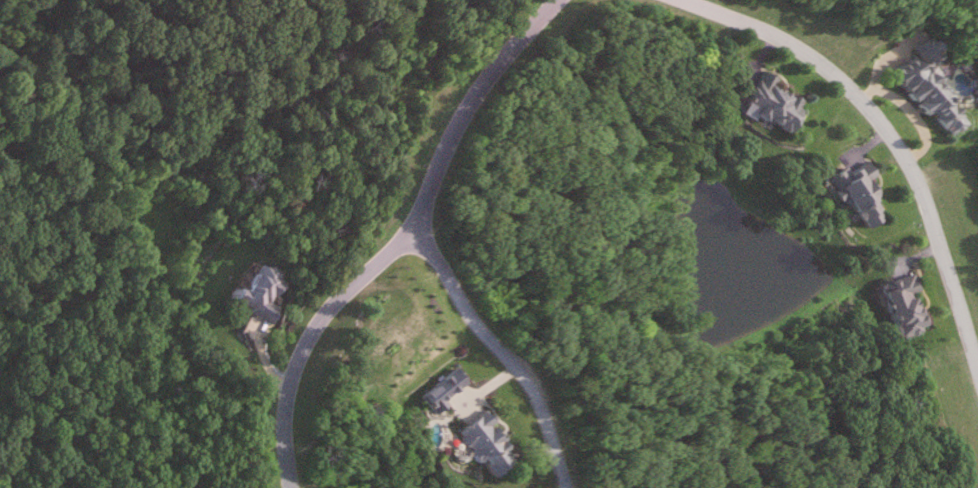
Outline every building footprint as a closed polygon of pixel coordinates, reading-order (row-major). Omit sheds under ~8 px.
[(925,53),(902,67),(943,136),(966,123),(925,53)] [(783,77),(763,69),(746,111),(797,131),(810,99),(779,86),(783,77)] [(832,178),(846,204),(853,200),(869,228),(891,216),(871,180),(881,174),(873,160),(854,171),(852,167),(832,178)] [(274,320),(280,306),(274,303),(284,282),(278,279),(281,273),(259,263),(247,291),(236,286),(229,301),(274,320)] [(885,282),(898,336),(930,328),(922,290),(923,290),(919,274),(885,282)] [(515,449),(489,410),(461,429),(494,479),(518,463),(511,452),(515,449)]
